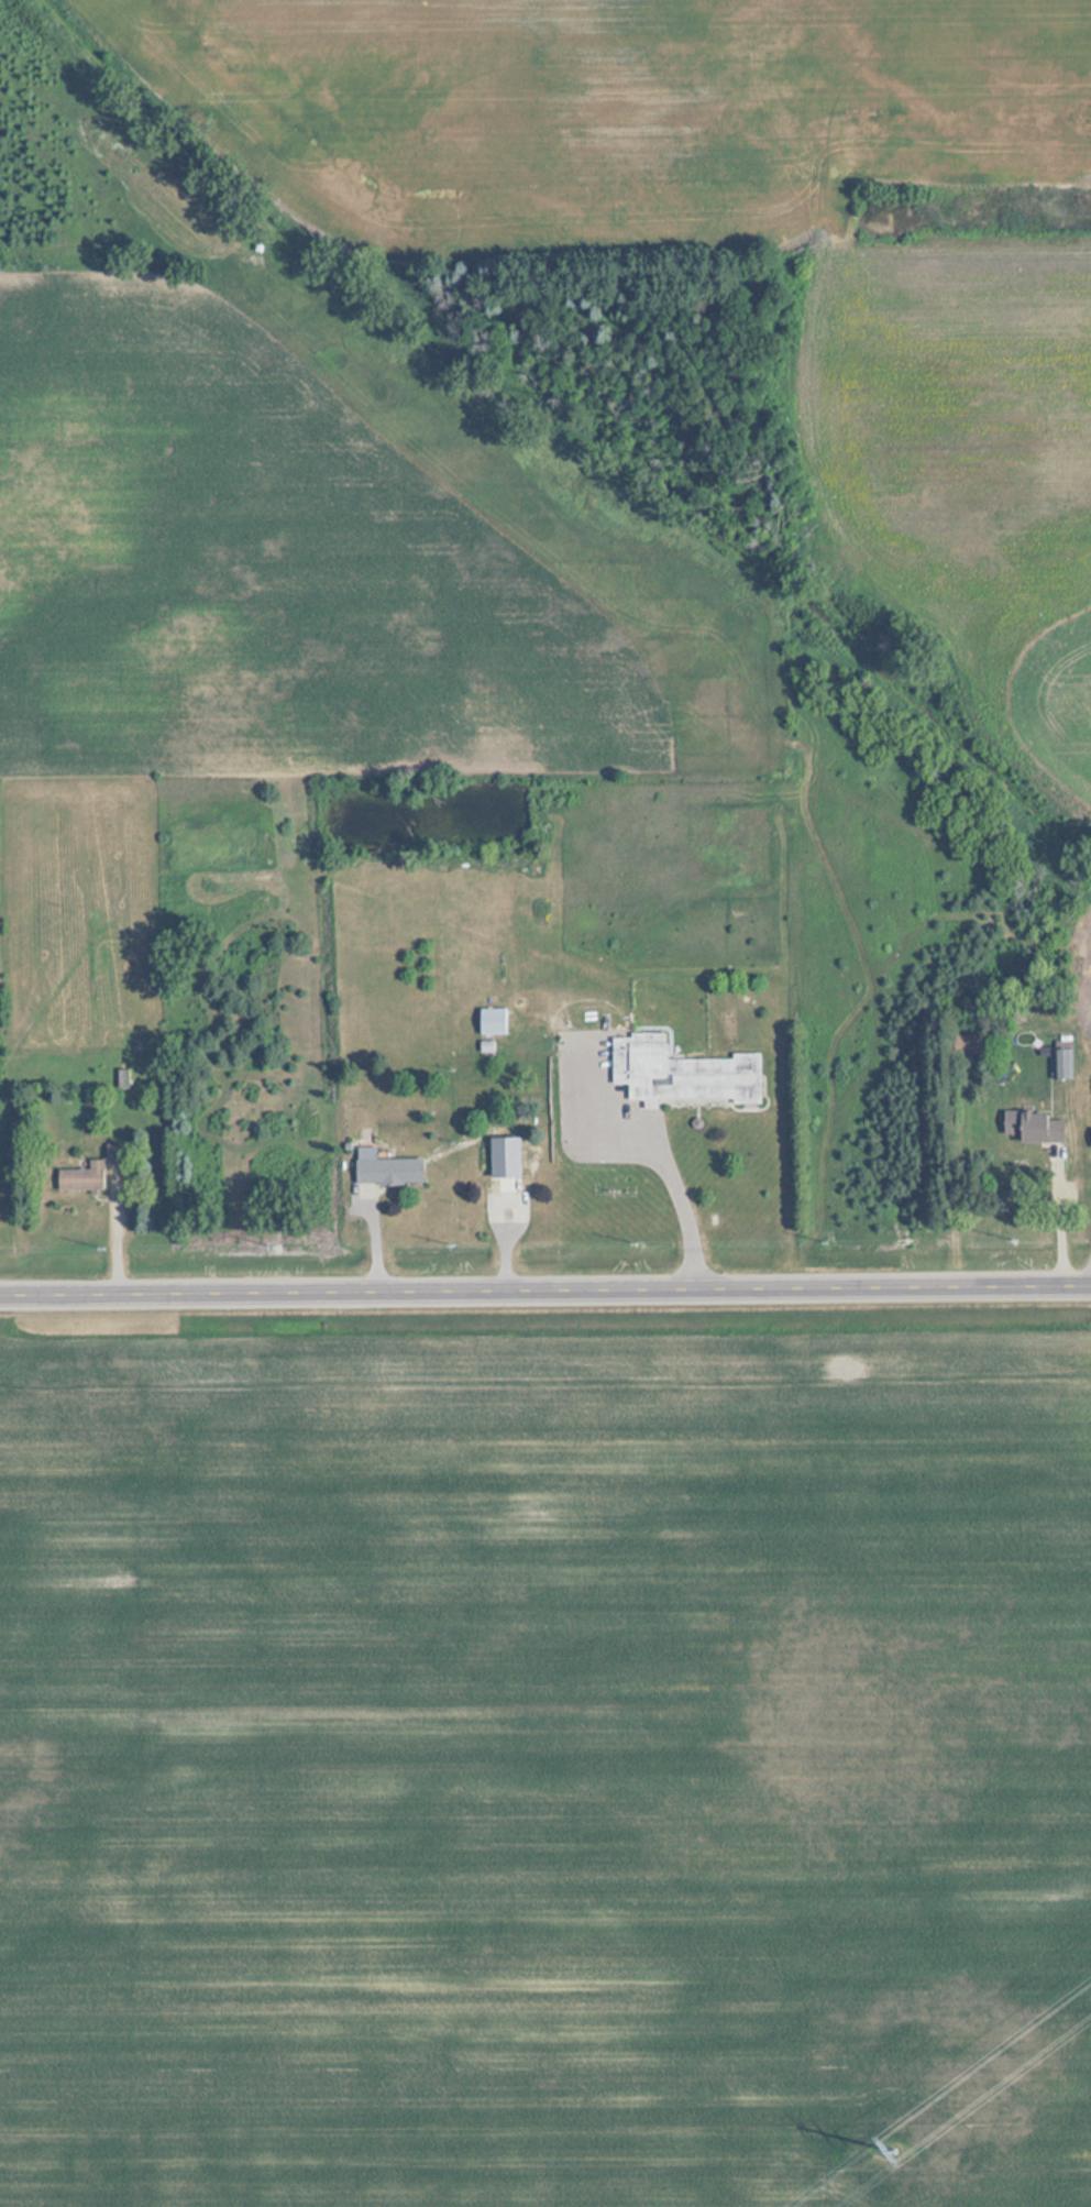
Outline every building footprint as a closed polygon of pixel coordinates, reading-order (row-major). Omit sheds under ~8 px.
[(505,1009),(479,1009),(479,1035),(505,1035),(505,1009)] [(665,1059),(665,1035),(612,1036),(612,1085),(627,1085),(627,1101),(645,1101),(645,1102),(760,1102),(760,1054),(731,1054),(731,1059),(665,1059)] [(118,1071),(118,1088),(127,1088),(127,1071),(118,1071)] [(1019,1144),(1064,1143),(1064,1119),(1047,1119),(1047,1112),(1003,1113),(1003,1136),(1019,1136),(1019,1144)] [(57,1192),(103,1192),(104,1165),(125,1165),(125,1145),(106,1145),(106,1160),(89,1160),(89,1171),(57,1171),(57,1192)] [(423,1184),(424,1159),(376,1159),(376,1148),(356,1147),(355,1184),(423,1184)]
